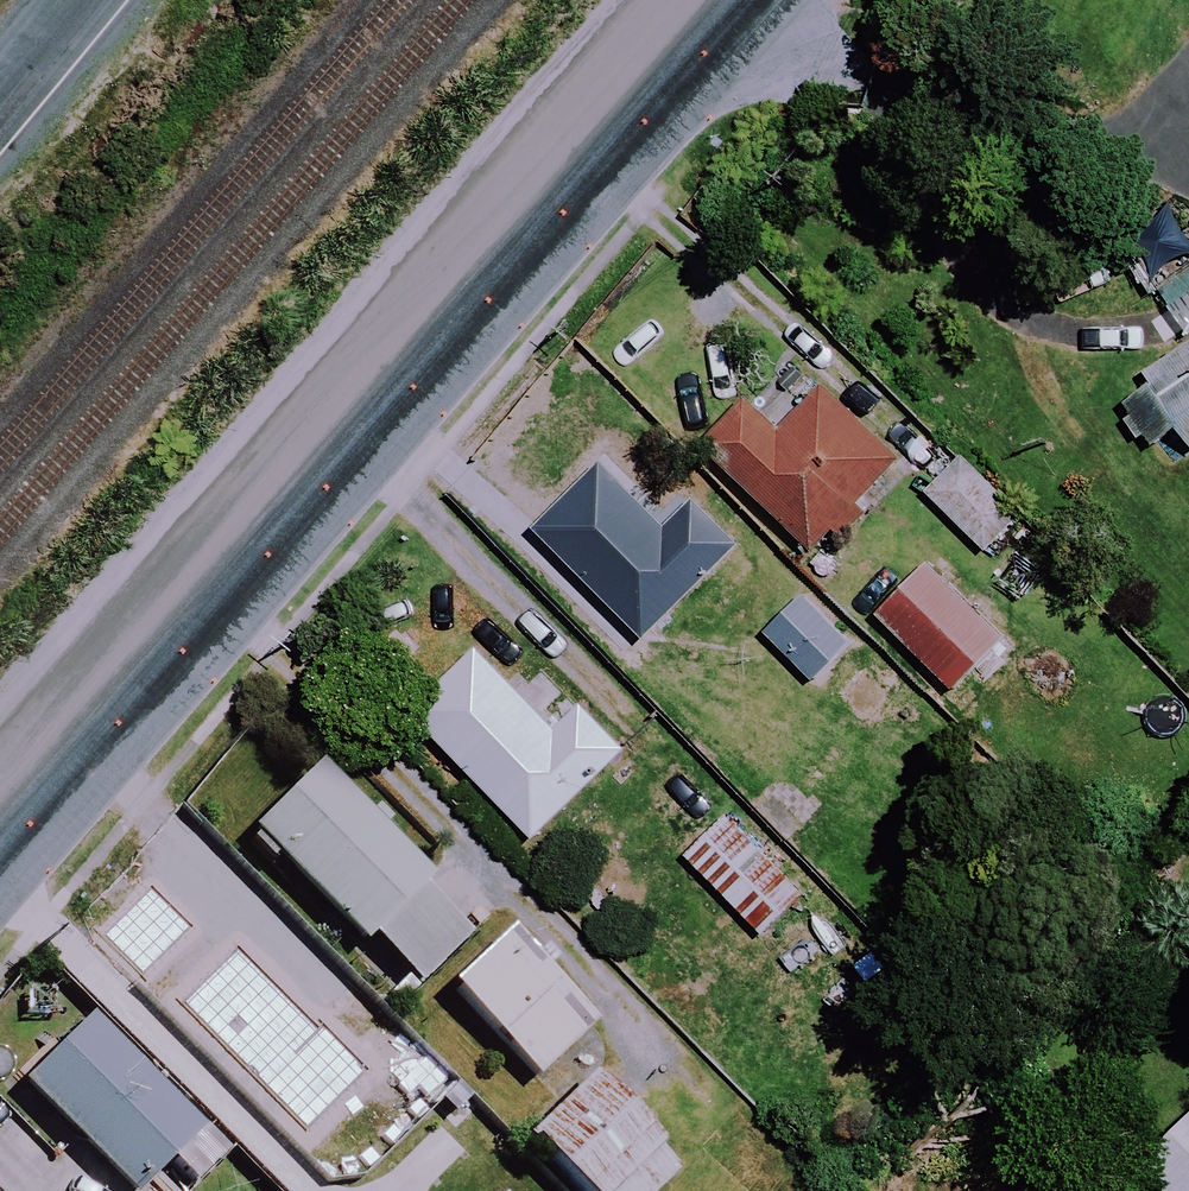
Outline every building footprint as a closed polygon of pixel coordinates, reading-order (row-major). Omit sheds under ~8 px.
[(1174,190),(1115,230),(1169,309),(1188,296),(1188,213),(1174,190)] [(1147,453),(1176,433),(1188,452),(1188,340),(1137,375),(1145,387),(1115,407),(1147,453)] [(898,464),(824,387),(778,432),(750,403),(706,445),(808,551),(898,464)] [(1018,519),(964,460),(927,493),(981,552),(1018,519)] [(605,462),(543,520),(648,630),(741,543),(697,497),(666,526),(605,462)] [(1000,638),(923,565),(875,615),(952,688),(1000,638)] [(852,642),(804,594),(764,633),(811,681),(852,642)] [(538,712),(480,652),(414,714),(533,840),(626,753),(564,687),(538,712)] [(433,886),(314,770),(247,838),(359,947),(366,940),(416,988),(491,911),(448,870),(433,886)] [(802,897),(726,818),(686,856),(762,935),(802,897)] [(589,1027),(503,936),(445,991),(531,1082),(589,1027)] [(330,1163),(322,1172),(343,1190),(352,1190),(356,1187),(360,1190),(391,1190),(428,1150),(379,1105),(414,1066),(334,993),(248,1089),(330,1163)] [(82,1021),(14,1086),(115,1190),(132,1190),(191,1135),(82,1021)] [(676,1173),(589,1081),(519,1147),(535,1164),(561,1190),(656,1190),(676,1173)] [(1139,1168),(1161,1190),(1188,1190),(1188,1119),(1139,1168)]
